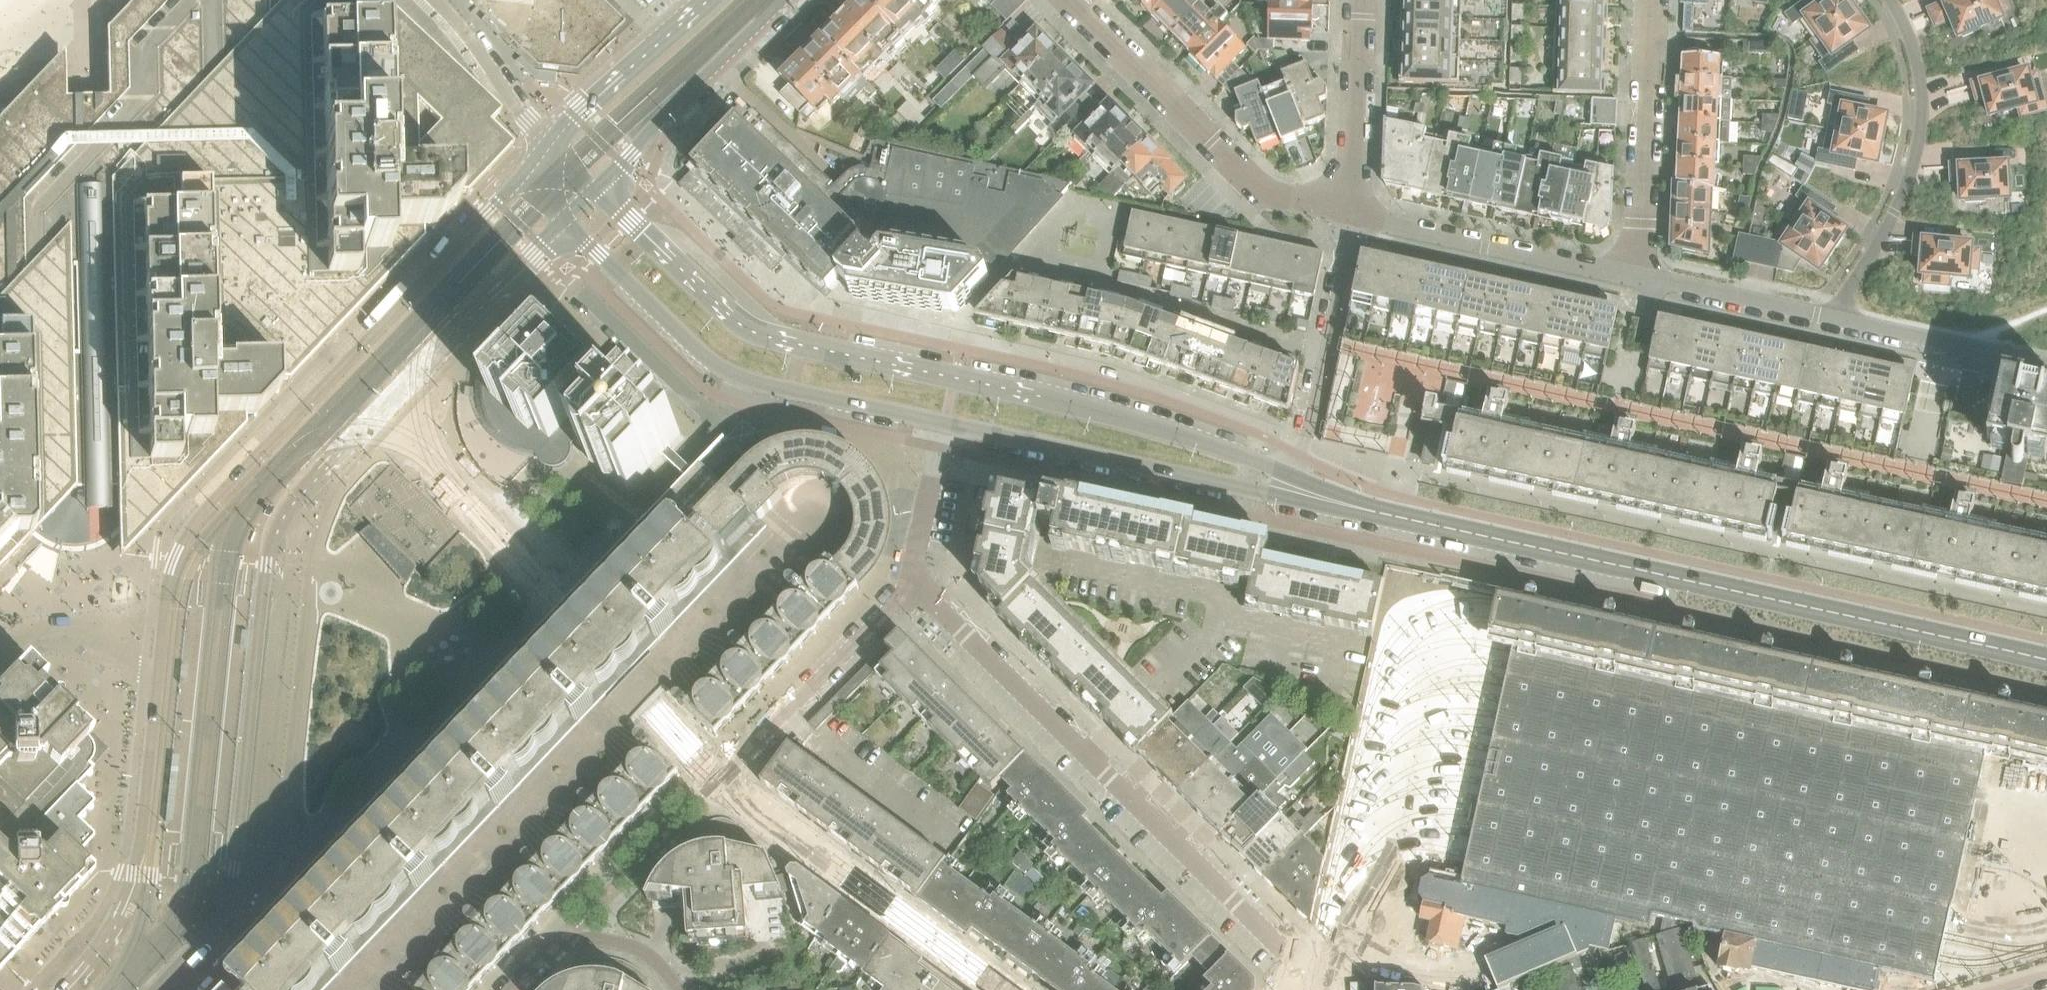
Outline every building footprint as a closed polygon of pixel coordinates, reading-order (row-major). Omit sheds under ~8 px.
[(24,544),(33,534),(75,491),(76,491),(76,488),(88,488),(88,491),(90,493),(92,495),(94,496),(97,497),(100,496),(102,495),(104,493),(105,490),(106,488),(118,487),(119,536),(120,560),(244,430),(246,427),(245,420),(245,417),(253,417),(255,414),(255,395),(256,394),(275,393),(278,391),(287,383),(288,384),(424,241),(423,240),(420,234),(423,230),(424,230),(425,229),(428,226),(433,214),(433,208),(434,207),(433,187),(434,185),(439,185),(452,204),(452,196),(466,197),(486,175),(513,147),(490,125),(501,113),(387,5),(382,0),(141,0),(137,4),(129,13),(127,15),(122,22),(119,29),(117,38),(117,46),(118,54),(109,54),(110,97),(108,98),(87,99),(63,99),(63,80),(66,80),(66,77),(62,77),(62,66),(56,65),(49,73),(47,71),(13,106),(11,108),(13,111),(9,115),(1,108),(0,107),(0,569),(24,544)] [(476,0),(469,0),(478,8),(481,5),(479,2),(475,2),(476,0)] [(540,3),(539,3),(539,6),(543,10),(541,12),(489,6),(483,13),(526,54),(517,62),(534,78),(536,82),(557,85),(559,69),(575,71),(578,70),(581,69),(627,23),(604,0),(541,0),(540,3)] [(489,2),(535,8),(536,0),(489,0),(489,2)] [(864,0),(859,0),(822,37),(877,92),(878,92),(863,77),(872,68),(875,71),(895,51),(892,48),(902,38),(864,0)] [(940,0),(864,0),(902,38),(913,28),(915,30),(935,11),(932,8),(940,0)] [(992,6),(1007,22),(1028,1),(1027,0),(998,0),(998,1),(992,6)] [(1170,0),(1134,0),(1152,18),(1153,17),(1170,0)] [(1207,0),(1170,0),(1153,17),(1172,35),(1207,0)] [(1190,54),(1229,16),(1220,7),(1217,10),(1207,0),(1172,35),(1190,54)] [(1462,0),(1402,0),(1402,12),(1407,12),(1407,18),(1462,20),(1462,0)] [(1508,0),(1462,0),(1462,20),(1461,41),(1460,63),(1459,85),(1433,84),(1433,91),(1437,92),(1494,94),(1495,87),(1505,87),(1508,0)] [(1609,0),(1557,0),(1556,8),(1608,9),(1603,9),(1603,3),(1608,3),(1609,0)] [(1681,4),(1685,5),(1683,31),(1693,31),(1694,5),(1707,6),(1708,0),(1681,0),(1681,4)] [(1819,36),(1857,9),(1850,0),(1828,0),(1805,16),(1798,6),(1786,15),(1793,25),(1805,17),(1819,36)] [(2007,10),(2003,0),(1960,0),(1954,0),(1929,11),(1936,27),(1951,21),(1958,38),(1962,36),(1963,38),(1980,31),(1979,29),(1987,25),(1985,20),(2007,10)] [(1313,34),(1313,21),(1317,21),(1320,19),(1320,11),(1317,9),(1314,9),(1314,8),(1314,6),(1312,6),(1269,4),(1268,40),(1256,39),(1255,37),(1247,45),(1256,54),(1260,50),(1274,51),(1275,41),(1296,42),(1311,42),(1311,33),(1313,34)] [(1524,21),(1524,7),(1513,6),(1512,21),(1524,21)] [(1608,24),(1608,9),(1556,8),(1556,29),(1608,31),(1608,30),(1602,30),(1603,24),(1608,24)] [(1857,9),(1819,36),(1810,42),(1819,54),(1823,60),(1820,63),(1827,74),(1840,65),(1833,55),(1868,30),(1864,24),(1866,22),(1857,9)] [(1210,73),(1224,87),(1240,70),(1234,63),(1247,50),(1221,25),(1229,17),(1229,16),(1189,55),(1208,75),(1210,73)] [(1461,41),(1462,20),(1407,18),(1402,18),(1401,33),(1406,33),(1406,39),(1461,41)] [(976,75),(974,78),(976,80),(987,91),(1010,67),(1011,68),(1024,81),(1042,99),(1073,68),(1066,61),(1067,58),(1060,51),(1057,52),(1056,51),(1055,50),(1048,43),(1049,40),(1042,34),(1039,34),(1038,32),(1031,39),(1022,30),(1014,22),(1007,29),(1004,32),(1002,31),(985,49),(985,50),(993,58),(989,63),(985,67),(980,71),(976,75)] [(935,29),(942,37),(947,32),(939,24),(935,29)] [(1523,42),(1523,28),(1512,27),(1511,42),(1523,42)] [(938,41),(942,37),(935,29),(930,33),(938,41)] [(1607,45),(1608,31),(1556,29),(1555,50),(1607,52),(1607,51),(1602,51),(1602,45),(1607,45)] [(873,96),(877,92),(822,37),(802,58),(840,96),(841,96),(850,105),(866,89),(873,96)] [(1460,63),(1461,41),(1406,39),(1401,39),(1400,54),(1406,55),(1405,61),(1460,63)] [(1771,54),(1772,43),(1772,42),(1744,41),(1743,53),(1771,54)] [(1522,64),(1523,49),(1511,49),(1511,63),(1522,64)] [(985,50),(981,54),(989,63),(993,58),(985,50)] [(1606,66),(1607,52),(1555,50),(1554,71),(1601,73),(1601,66),(1606,66)] [(955,51),(940,66),(950,75),(965,61),(955,51)] [(1682,78),(1723,79),(1724,78),(1718,78),(1719,58),(1704,55),(1702,55),(1698,53),(1693,53),(1688,55),(1688,57),(1684,57),(1683,58),(1682,78)] [(981,54),(976,58),(985,67),(989,63),(981,54)] [(1285,62),(1282,55),(1275,54),(1277,60),(1280,64),(1285,62)] [(840,96),(802,58),(782,78),(790,86),(781,95),(800,114),(805,120),(827,100),(832,105),(840,96)] [(976,58),(972,63),(980,71),(985,67),(976,58)] [(1459,85),(1460,63),(1405,61),(1405,68),(1400,68),(1399,83),(1433,84),(1459,85)] [(972,63),(968,67),(976,75),(980,71),(972,63)] [(894,69),(902,77),(907,72),(899,64),(894,69)] [(1279,64),(1273,66),(1277,76),(1283,74),(1279,64)] [(1285,81),(1304,128),(1326,119),(1319,102),(1327,99),(1327,89),(1320,82),(1320,83),(1316,74),(1311,76),(1306,65),(1286,73),(1283,74),(1285,81)] [(968,67),(964,71),(972,79),(974,78),(976,75),(968,67)] [(1056,121),(1065,131),(1094,102),(1087,95),(1094,89),(1092,86),(1091,82),(1084,75),(1081,76),(1073,68),(1042,99),(1061,117),(1056,121)] [(902,77),(894,69),(890,73),(898,81),(902,77)] [(1279,138),(1261,90),(1259,83),(1251,87),(1247,77),(1240,70),(1224,87),(1233,96),(1236,95),(1243,113),(1237,116),(1236,125),(1243,132),(1251,129),(1257,146),(1279,138)] [(1521,85),(1522,70),(1510,70),(1510,84),(1521,85)] [(964,71),(959,75),(968,84),(972,79),(964,71)] [(1601,73),(1554,71),(1553,93),(1605,95),(1606,80),(1601,80),(1601,73)] [(2037,75),(2028,77),(2027,71),(1997,80),(1996,77),(1972,84),(1977,101),(1985,99),(1990,117),(2018,109),(2020,118),(2046,111),(2046,109),(2043,96),(2037,75)] [(959,75),(955,80),(963,88),(968,84),(959,75)] [(1682,90),(1681,99),(1722,101),(1722,100),(1731,101),(1732,83),(1723,83),(1723,79),(1682,78),(1682,80),(1680,80),(1680,90),(1682,90)] [(955,80),(951,84),(959,92),(963,88),(955,80)] [(1786,89),(1787,81),(1773,80),(1773,89),(1786,89)] [(1307,135),(1304,128),(1285,81),(1261,90),(1279,138),(1282,145),(1307,135)] [(951,84),(947,88),(955,96),(959,92),(951,84)] [(947,88),(942,92),(951,100),(955,96),(947,88)] [(1793,91),(1787,119),(1803,122),(1809,93),(1796,90),(1793,91)] [(942,92),(938,96),(946,105),(951,100),(942,92)] [(1829,129),(1884,140),(1887,125),(1885,124),(1886,116),(1844,107),(1846,96),(1831,93),(1829,105),(1834,106),(1829,129)] [(938,96),(933,101),(942,109),(946,105),(938,96)] [(1592,113),(1617,115),(1617,101),(1593,99),(1592,113)] [(1722,112),(1722,101),(1681,99),(1681,101),(1679,101),(1679,111),(1681,112),(1680,121),(1721,122),(1732,122),(1732,113),(1722,112)] [(956,312),(1061,199),(1060,198),(1070,187),(1073,184),(877,142),(871,171),(867,171),(865,169),(863,168),(860,169),(854,171),(848,175),(832,192),(829,189),(833,185),(763,118),(761,120),(761,119),(761,117),(755,112),(754,111),(751,111),(749,113),(746,110),(747,110),(747,108),(746,105),(742,101),(740,100),(738,101),(736,102),(736,105),(737,107),(738,108),(736,110),(735,110),(733,110),(732,112),(733,113),(735,115),(736,117),(738,118),(740,117),(743,120),(681,186),(734,236),(733,236),(737,240),(743,233),(754,243),(754,255),(770,271),(775,271),(789,257),(807,275),(810,275),(810,274),(827,290),(842,274),(851,283),(848,286),(850,294),(956,312)] [(1097,154),(1128,122),(1121,116),(1121,112),(1115,106),(1112,107),(1110,105),(1103,112),(1094,102),(1065,131),(1086,152),(1083,155),(1085,156),(1079,162),(1084,167),(1097,154)] [(1560,116),(1563,103),(1557,102),(1554,115),(1560,116)] [(908,104),(898,113),(915,130),(925,120),(924,120),(908,104)] [(1425,194),(1438,137),(1425,134),(1426,130),(1424,130),(1427,115),(1423,115),(1425,106),(1420,105),(1419,115),(1416,128),(1414,128),(1410,150),(1406,149),(1402,169),(1405,170),(1401,189),(1425,194)] [(1397,119),(1399,110),(1388,108),(1387,117),(1397,119)] [(1016,134),(1035,116),(1030,111),(1011,130),(1016,134)] [(915,131),(915,130),(898,113),(897,113),(887,123),(899,133),(911,135),(915,131)] [(1616,128),(1617,115),(1592,113),(1591,127),(1616,128)] [(1762,124),(1776,125),(1780,116),(1763,115),(1762,124)] [(1463,131),(1466,118),(1460,117),(1457,129),(1463,131)] [(1466,118),(1463,131),(1468,132),(1471,119),(1466,118)] [(1720,144),(1721,122),(1680,121),(1680,129),(1678,130),(1677,140),(1680,140),(1679,142),(1720,144)] [(1097,154),(1115,172),(1146,141),(1145,139),(1145,136),(1139,130),(1136,130),(1128,122),(1097,154)] [(1386,186),(1401,189),(1405,170),(1402,169),(1406,149),(1410,150),(1414,128),(1386,122),(1384,183),(1386,186)] [(869,141),(874,128),(863,124),(858,137),(869,141)] [(1774,133),(1776,125),(1762,124),(1762,132),(1774,133)] [(911,135),(899,133),(875,128),(872,139),(908,147),(910,137),(911,135)] [(1881,156),(1884,140),(1829,129),(1824,152),(1819,151),(1817,162),(1817,163),(1832,166),(1834,155),(1877,163),(1878,155),(1881,156)] [(1442,195),(1448,196),(1451,183),(1449,183),(1452,167),(1455,167),(1458,151),(1461,138),(1449,135),(1447,139),(1438,137),(1425,194),(1441,198),(1442,195)] [(1454,201),(1470,204),(1483,147),(1472,144),(1473,141),(1461,138),(1458,151),(1455,167),(1452,167),(1449,183),(1451,183),(1448,196),(1455,198),(1454,201)] [(1146,141),(1115,172),(1099,187),(1097,196),(1110,199),(1111,196),(1114,198),(1127,185),(1128,186),(1134,179),(1151,197),(1152,197),(1165,201),(1173,193),(1176,197),(1186,187),(1183,184),(1184,182),(1167,165),(1169,164),(1164,159),(1165,155),(1158,148),(1154,149),(1146,141)] [(1719,163),(1720,144),(1679,142),(1679,151),(1677,151),(1677,161),(1678,162),(1678,164),(1715,165),(1715,163),(1719,163)] [(1487,205),(1494,206),(1497,193),(1494,192),(1497,177),(1501,177),(1504,161),(1501,161),(1504,147),(1495,145),(1494,149),(1483,147),(1470,204),(1487,208),(1487,205)] [(1499,210),(1515,214),(1528,157),(1517,155),(1518,150),(1504,147),(1501,161),(1504,161),(1501,177),(1497,177),(1494,192),(1497,193),(1494,206),(1500,208),(1499,210)] [(1817,163),(1817,162),(1802,154),(1796,166),(1811,174),(1817,163)] [(1532,215),(1539,216),(1542,202),(1539,202),(1543,186),(1545,187),(1549,171),(1551,157),(1541,155),(1540,160),(1528,157),(1515,214),(1532,217),(1532,215)] [(1561,224),(1573,167),(1562,164),(1563,160),(1551,157),(1549,171),(1545,187),(1543,186),(1539,202),(1542,202),(1539,216),(1549,219),(1551,222),(1561,224)] [(1744,167),(1758,168),(1762,158),(1744,158),(1744,167)] [(1584,226),(1588,207),(1586,207),(1588,196),(1591,197),(1591,192),(1590,192),(1595,166),(1586,164),(1585,169),(1573,167),(1561,224),(1571,226),(1573,224),(1584,226)] [(1674,171),(1673,183),(1710,190),(1714,191),(1717,172),(1715,172),(1715,165),(1678,164),(1678,170),(1674,171)] [(2011,185),(2011,182),(2011,178),(2010,174),(2009,171),(2007,171),(2007,165),(1976,167),(1976,164),(1951,166),(1952,183),(1960,183),(1962,202),(1966,201),(1966,203),(1984,202),(1984,200),(2009,199),(2008,193),(2010,193),(2011,189),(2011,185)] [(1586,207),(1588,207),(1584,226),(1583,227),(1597,230),(1601,236),(1608,232),(1612,221),(1614,171),(1614,170),(1595,166),(1590,192),(1591,192),(1591,197),(1588,196),(1586,207)] [(1756,172),(1758,168),(1744,167),(1744,175),(1755,176),(1756,172)] [(1804,187),(1811,175),(1799,169),(1792,179),(1804,187)] [(1076,187),(1083,179),(1078,175),(1071,183),(1076,187)] [(1674,204),(1709,212),(1710,190),(1673,183),(1673,195),(1675,195),(1674,204)] [(1796,226),(1835,252),(1843,238),(1841,237),(1846,230),(1810,206),(1817,196),(1804,188),(1797,198),(1801,201),(1788,220),(1796,226)] [(1748,214),(1752,199),(1740,197),(1737,211),(1748,214)] [(1708,232),(1709,212),(1674,204),(1674,215),(1672,215),(1671,225),(1708,232)] [(1145,262),(1154,218),(1133,213),(1133,215),(1123,257),(1145,262)] [(1145,262),(1166,267),(1176,222),(1154,218),(1145,262)] [(1187,271),(1197,227),(1176,222),(1166,267),(1187,271)] [(1707,254),(1708,232),(1671,225),(1671,236),(1673,236),(1673,247),(1683,249),(1682,253),(1696,256),(1697,252),(1707,254)] [(1826,265),(1835,252),(1796,226),(1784,244),(1778,270),(1793,273),(1803,259),(1819,270),(1823,263),(1826,265)] [(1209,276),(1218,232),(1197,227),(1187,271),(1209,276)] [(1230,280),(1239,236),(1218,232),(1209,276),(1230,280)] [(1739,234),(1736,247),(1747,249),(1749,236),(1739,234)] [(1230,280),(1251,285),(1260,241),(1239,236),(1230,280)] [(1747,249),(1744,263),(1756,265),(1761,239),(1749,236),(1747,249)] [(1977,270),(1979,252),(1970,251),(1971,245),(1940,243),(1940,240),(1915,238),(1914,256),(1923,257),(1921,275),(1925,275),(1924,284),(1948,286),(1948,277),(1968,279),(1969,269),(1977,270)] [(1756,265),(1778,270),(1784,244),(1761,239),(1756,265)] [(1251,285),(1272,290),(1281,245),(1260,241),(1251,285)] [(1293,294),(1303,250),(1281,245),(1272,290),(1293,294)] [(1736,247),(1733,260),(1744,263),(1747,249),(1736,247)] [(1303,250),(1293,294),(1315,299),(1324,256),(1324,255),(1303,250)] [(1373,316),(1385,259),(1362,254),(1350,311),(1373,316)] [(1394,320),(1406,263),(1385,259),(1373,316),(1394,320)] [(1417,325),(1429,268),(1406,263),(1394,320),(1417,325)] [(1438,330),(1450,273),(1429,268),(1417,325),(1438,330)] [(1129,285),(1131,275),(1120,273),(1118,283),(1129,285)] [(1459,334),(1471,278),(1450,273),(1438,330),(1459,334)] [(1131,275),(1129,285),(1139,288),(1142,277),(1131,275)] [(1150,290),(1153,280),(1142,277),(1139,288),(1150,290)] [(1480,339),(1492,282),(1471,278),(1459,334),(1480,339)] [(1009,327),(1020,280),(1015,279),(980,316),(977,319),(1009,327)] [(1009,327),(1028,331),(1038,284),(1020,280),(1009,327)] [(1502,344),(1514,287),(1492,282),(1480,339),(1502,344)] [(1045,335),(1056,288),(1038,284),(1028,331),(1045,335)] [(1181,299),(1184,288),(1173,286),(1170,297),(1181,299)] [(1521,348),(1534,291),(1514,287),(1502,344),(1521,348)] [(1063,339),(1073,292),(1056,288),(1045,335),(1063,339)] [(1184,288),(1181,299),(1192,301),(1195,290),(1184,288)] [(1544,353),(1556,296),(1534,291),(1521,348),(1544,353)] [(1063,339),(1080,343),(1091,296),(1073,292),(1063,339)] [(1098,347),(1108,300),(1091,296),(1080,343),(1098,347)] [(1564,357),(1576,300),(1556,296),(1544,353),(1564,357)] [(1212,308),(1223,310),(1225,299),(1215,297),(1212,308)] [(1225,299),(1223,310),(1234,313),(1237,302),(1225,299)] [(1098,347),(1115,350),(1130,305),(1129,305),(1108,300),(1098,347)] [(1585,362),(1597,305),(1576,300),(1564,357),(1585,362)] [(1115,351),(1132,357),(1148,312),(1130,305),(1115,350),(1115,351)] [(1606,366),(1617,315),(1618,310),(1597,305),(1585,362),(1606,366)] [(1254,319),(1265,322),(1267,311),(1256,309),(1254,319)] [(1267,311),(1265,322),(1276,324),(1278,314),(1267,311)] [(2022,490),(2022,485),(2018,485),(2017,488),(2012,487),(2008,486),(2008,482),(2003,482),(2002,486),(1946,473),(1956,422),(1950,420),(1951,414),(1957,389),(1949,387),(1943,416),(1915,410),(1921,381),(1914,379),(1902,431),(1879,426),(1858,421),(1837,416),(1816,412),(1794,407),(1774,403),(1754,398),(1733,394),(1712,389),(1692,385),(1672,380),(1651,376),(1663,319),(1659,318),(1658,324),(1657,323),(1651,349),(1634,345),(1640,320),(1632,318),(1626,346),(1618,344),(1624,316),(1617,315),(1606,366),(1585,362),(1564,357),(1544,353),(1521,348),(1502,344),(1480,339),(1459,334),(1438,330),(1417,325),(1394,320),(1373,316),(1350,311),(1340,358),(1359,362),(1345,427),(1394,438),(1401,404),(1417,407),(1415,414),(1434,419),(1424,463),(1444,467),(1444,469),(1445,470),(1447,471),(1448,470),(1453,471),(1465,416),(1484,420),(1485,416),(1509,421),(1509,425),(1513,427),(1514,423),(1531,426),(1530,430),(1591,443),(1592,439),(1610,444),(1609,447),(1614,448),(1615,444),(1634,448),(1634,452),(1638,453),(1639,450),(1655,453),(1655,457),(1717,470),(1717,467),(1738,471),(1737,475),(1742,475),(1743,472),(1760,475),(1760,479),(1779,484),(1768,540),(1769,541),(1770,542),(1772,541),(1773,539),(1783,541),(1783,543),(1785,544),(1787,544),(1791,544),(1802,488),(1822,493),(1823,489),(1847,494),(1846,498),(1851,499),(1852,496),(1869,499),(1868,504),(1931,516),(1932,513),(1949,516),(1948,521),(1952,521),(1953,518),(1973,522),(1972,525),(1976,526),(1977,523),(1993,527),(1993,531),(2046,542),(2046,495),(2022,490)] [(1149,363),(1165,318),(1148,312),(1132,357),(1149,363)] [(1149,363),(1166,369),(1182,324),(1165,318),(1149,363)] [(1672,380),(1684,324),(1663,319),(1651,376),(1672,380)] [(1307,333),(1310,322),(1299,320),(1296,331),(1307,333)] [(1166,369),(1182,375),(1199,330),(1182,324),(1166,369)] [(1692,385),(1705,328),(1684,324),(1672,380),(1692,385)] [(1712,389),(1724,333),(1705,328),(1692,385),(1712,389)] [(1199,382),(1216,337),(1199,330),(1182,375),(1199,382)] [(1733,394),(1745,337),(1724,333),(1712,389),(1733,394)] [(481,985),(484,981),(680,776),(629,727),(645,711),(655,700),(665,689),(712,733),(717,738),(859,589),(870,575),(874,570),(880,561),(884,550),(886,539),(887,528),(887,517),(884,506),(881,495),(875,484),(868,475),(860,467),(851,461),(841,455),(831,451),(820,449),(809,448),(798,449),(787,451),(776,455),(766,460),(763,463),(757,457),(751,464),(747,459),(747,458),(747,457),(747,456),(746,455),(745,455),(744,455),(743,456),(739,451),(714,477),(715,478),(714,480),(708,487),(670,450),(671,449),(673,451),(686,438),(679,431),(677,434),(663,420),(665,418),(659,412),(657,414),(654,412),(656,410),(649,403),(647,406),(633,392),(635,390),(630,386),(612,405),(609,401),(610,399),(603,393),(602,394),(598,391),(603,386),(602,385),(600,387),(595,383),(598,381),(592,375),(590,377),(586,373),(588,371),(581,365),(579,367),(574,362),(576,360),(569,353),(567,354),(554,342),(555,340),(549,334),(540,344),(530,335),(522,337),(513,341),(505,347),(498,354),(492,362),(487,371),(484,380),(482,390),(482,392),(483,402),(484,412),(488,421),(493,430),(499,437),(504,442),(512,448),(522,452),(531,455),(537,456),(554,437),(557,433),(561,437),(559,439),(566,446),(568,444),(572,447),(576,443),(581,448),(583,446),(602,463),(600,465),(605,470),(607,468),(626,486),(624,489),(631,495),(643,482),(641,480),(650,472),(652,474),(664,460),(662,458),(663,457),(701,494),(598,602),(594,606),(587,614),(583,617),(572,629),(557,645),(543,659),(347,864),(235,981),(238,984),(232,989),(476,989),(481,985)] [(1199,382),(1216,388),(1233,343),(1216,337),(1199,382)] [(1754,398),(1766,342),(1745,337),(1733,394),(1754,398)] [(1774,403),(1787,346),(1766,342),(1754,398),(1774,403)] [(1216,388),(1233,394),(1250,349),(1233,343),(1216,388)] [(1794,407),(1806,351),(1787,346),(1774,403),(1794,407)] [(1250,400),(1266,355),(1250,349),(1233,394),(1250,400)] [(1816,412),(1828,355),(1806,351),(1794,407),(1816,412)] [(1250,400),(1267,407),(1283,362),(1266,355),(1250,400)] [(1837,416),(1850,360),(1828,355),(1816,412),(1837,416)] [(1858,421),(1870,364),(1850,360),(1837,416),(1858,421)] [(1283,362),(1267,407),(1290,415),(1291,410),(1299,373),(1300,368),(1294,365),(1283,362)] [(1879,426),(1892,369),(1870,364),(1858,421),(1879,426)] [(1902,431),(1914,379),(1915,374),(1892,369),(1879,426),(1902,431)] [(2012,487),(2032,387),(2024,385),(2025,379),(2002,374),(1996,402),(1988,400),(1984,421),(1951,414),(1950,420),(1956,422),(1946,473),(2002,486),(2003,482),(2008,482),(2008,486),(2012,487)] [(1991,386),(1993,378),(1985,377),(1984,384),(1991,386)] [(2044,383),(2042,389),(2032,387),(2012,487),(2017,488),(2018,485),(2022,485),(2022,490),(2046,495),(2046,384),(2044,383)] [(1737,475),(1738,471),(1717,467),(1717,470),(1655,457),(1655,453),(1639,450),(1638,453),(1634,452),(1634,448),(1615,444),(1614,448),(1609,447),(1610,444),(1592,439),(1591,443),(1530,430),(1531,426),(1514,423),(1513,427),(1509,425),(1509,421),(1485,416),(1484,420),(1465,416),(1453,471),(1768,539),(1768,540),(1779,484),(1760,479),(1760,475),(1743,472),(1742,475),(1737,475)] [(1993,531),(1993,527),(1977,523),(1976,526),(1972,525),(1973,522),(1953,518),(1952,521),(1948,521),(1949,516),(1932,513),(1931,516),(1868,504),(1869,499),(1852,496),(1851,499),(1846,498),(1847,494),(1823,489),(1822,493),(1802,488),(1791,544),(2046,600),(2046,542),(1993,531)] [(1138,754),(1174,718),(1171,714),(1172,713),(1143,684),(1029,571),(1038,530),(1040,530),(1042,523),(1057,526),(1053,547),(1068,550),(1238,587),(1239,583),(1252,585),(1251,587),(1252,587),(1251,590),(1247,609),(1373,637),(1384,586),(1342,577),(1341,582),(1298,573),(1299,568),(1277,563),(1276,568),(1258,564),(1262,545),(1230,538),(1231,533),(1208,528),(1207,533),(1164,524),(1166,519),(1143,514),(1142,519),(1105,511),(1106,506),(1047,493),(1046,500),(1002,491),(999,507),(990,505),(984,537),(992,538),(989,549),(981,547),(977,566),(985,568),(981,587),(1005,611),(999,617),(1138,754)] [(417,566),(371,522),(358,533),(367,545),(378,557),(390,568),(406,580),(417,566)] [(1714,638),(1500,592),(1498,604),(1494,621),(1489,643),(1488,646),(1515,652),(1986,754),(1989,754),(1989,756),(1993,755),(2046,767),(2046,712),(2004,702),(1714,638)] [(900,699),(933,665),(901,633),(809,725),(816,732),(874,673),(877,676),(882,671),(890,678),(884,684),(900,699)] [(1986,754),(1515,652),(1504,700),(1500,716),(1497,733),(1493,750),(1489,766),(1485,783),(1482,800),(1478,816),(1474,834),(1469,856),(1463,886),(1437,881),(1431,879),(1424,884),(1421,897),(1425,903),(1426,904),(1423,920),(1428,921),(1426,933),(1427,934),(1431,935),(1429,944),(1465,952),(1468,938),(1460,937),(1464,918),(1509,928),(1508,935),(1518,938),(1518,937),(1556,922),(1559,930),(1486,961),(1489,970),(1495,982),(1498,989),(1499,989),(1562,963),(1579,957),(1589,952),(1590,949),(1607,953),(1610,951),(1616,923),(1650,931),(1651,925),(1654,915),(1664,918),(1660,935),(1672,932),(1673,931),(1681,929),(1683,922),(1695,925),(1697,932),(1699,932),(1727,938),(1756,945),(1750,969),(1845,989),(1876,989),(1878,982),(1884,983),(1885,977),(1936,985),(1941,960),(1945,943),(1948,931),(1951,915),(1986,754)] [(947,745),(980,711),(933,665),(900,699),(916,715),(922,710),(937,724),(932,730),(947,745)] [(79,819),(81,820),(84,820),(86,818),(86,815),(85,813),(86,811),(89,812),(91,812),(93,810),(94,807),(93,805),(94,803),(94,802),(92,800),(93,798),(93,795),(91,793),(88,793),(86,794),(85,793),(86,790),(85,788),(83,786),(80,785),(78,786),(77,786),(85,778),(88,779),(91,778),(92,776),(93,773),(92,771),(94,768),(87,762),(86,740),(92,734),(90,732),(91,729),(90,726),(89,725),(86,724),(83,725),(82,724),(83,722),(83,719),(81,717),(78,717),(76,718),(73,715),(74,713),(73,710),(71,708),(68,707),(66,709),(65,708),(65,707),(66,705),(65,702),(63,700),(60,700),(58,701),(21,666),(0,688),(0,972),(92,875),(92,867),(78,855),(94,838),(94,835),(78,820),(79,819)] [(1254,680),(1244,690),(1264,709),(1279,694),(1254,680)] [(1181,796),(1232,745),(1231,744),(1239,735),(1214,710),(1206,719),(1189,702),(1174,718),(1138,754),(1181,796)] [(1009,740),(980,711),(947,745),(962,760),(967,754),(981,768),(1009,740)] [(1181,796),(1222,838),(1262,798),(1262,797),(1308,750),(1272,715),(1238,750),(1232,745),(1181,796)] [(813,821),(829,801),(813,790),(826,772),(790,745),(762,783),(813,821)] [(1009,797),(1015,804),(1044,775),(1027,758),(1003,781),(1007,785),(1006,786),(1013,792),(1009,797)] [(1029,816),(1033,820),(1046,807),(1051,811),(1056,806),(1061,810),(1071,801),(1045,775),(1044,775),(1015,804),(1010,809),(1023,822),(1029,816)] [(978,784),(959,810),(977,822),(995,797),(978,784)] [(1255,871),(1264,879),(1304,839),(1308,835),(1311,832),(1300,820),(1294,826),(1296,827),(1294,829),(1282,818),(1262,798),(1222,838),(1230,845),(1234,845),(1255,867),(1255,871)] [(864,858),(879,838),(866,828),(879,811),(867,802),(854,820),(829,801),(813,821),(864,858)] [(1052,850),(1081,822),(1087,816),(1071,801),(1061,810),(1056,806),(1051,811),(1046,807),(1033,820),(1045,831),(1039,838),(1052,850)] [(1105,846),(1081,822),(1052,850),(1047,855),(1061,869),(1066,863),(1071,868),(1083,855),(1087,858),(1091,854),(1095,857),(1105,846)] [(998,839),(991,832),(988,830),(980,839),(990,848),(998,839)] [(920,900),(948,862),(946,861),(933,878),(918,867),(931,849),(919,840),(906,857),(879,838),(864,858),(920,900)] [(1304,839),(1264,879),(1272,887),(1276,887),(1298,909),(1298,912),(1304,919),(1308,919),(1311,922),(1324,863),(1304,839)] [(782,893),(776,878),(767,856),(716,844),(716,845),(717,846),(718,853),(708,853),(708,850),(708,849),(707,849),(696,852),(686,856),(677,862),(674,864),(666,872),(659,880),(653,890),(648,901),(650,902),(650,901),(652,902),(653,909),(687,907),(690,941),(692,940),(692,939),(747,935),(747,936),(749,936),(746,893),(779,890),(781,894),(783,893),(782,893)] [(1077,885),(1088,896),(1122,863),(1105,846),(1095,857),(1091,854),(1087,858),(1083,855),(1071,868),(1082,879),(1077,885)] [(1024,874),(1037,862),(1031,856),(1024,863),(1019,858),(1013,864),(1024,874)] [(952,896),(963,880),(958,877),(964,869),(950,858),(948,862),(920,900),(949,922),(958,909),(953,905),(957,900),(952,896)] [(1129,891),(1140,880),(1122,863),(1088,896),(1101,909),(1106,903),(1117,914),(1130,902),(1127,898),(1131,894),(1129,891)] [(1044,879),(1034,869),(1033,868),(1026,875),(1037,886),(1044,879)] [(817,936),(842,902),(806,876),(798,870),(793,870),(789,874),(776,878),(782,893),(795,892),(805,925),(817,936)] [(973,930),(998,894),(985,884),(979,892),(963,880),(952,896),(957,900),(953,905),(958,909),(949,922),(968,936),(973,930)] [(1164,904),(1140,880),(1129,891),(1131,894),(1127,898),(1130,902),(1117,914),(1118,914),(1112,920),(1118,926),(1130,938),(1133,934),(1164,904)] [(1007,927),(1017,914),(1009,908),(1015,899),(1002,890),(998,894),(973,930),(1003,951),(1013,938),(1009,935),(1012,931),(1007,927)] [(1169,898),(1164,904),(1133,934),(1146,946),(1153,938),(1166,951),(1178,939),(1175,936),(1180,930),(1176,926),(1187,915),(1169,898)] [(1079,908),(1070,899),(1064,906),(1073,914),(1079,908)] [(862,974),(890,937),(866,920),(842,902),(817,936),(815,939),(839,957),(830,970),(836,974),(842,971),(848,964),(862,974)] [(1091,914),(1084,907),(1078,913),(1085,920),(1091,914)] [(1003,951),(1021,964),(1049,925),(1036,915),(1030,923),(1017,914),(1007,927),(1012,931),(1009,935),(1013,938),(1003,951)] [(1176,976),(1193,959),(1211,939),(1187,915),(1176,926),(1180,930),(1175,936),(1178,939),(1166,951),(1171,956),(1165,962),(1164,964),(1176,976)] [(1080,938),(1088,928),(1081,922),(1073,933),(1080,938)] [(1059,967),(1069,952),(1056,942),(1062,934),(1049,925),(1021,964),(1040,979),(1048,967),(1052,970),(1056,964),(1059,967)] [(1672,932),(1689,989),(1701,989),(1683,929),(1681,929),(1673,931),(1672,932)] [(1672,932),(1660,935),(1656,936),(1672,989),(1689,989),(1672,932)] [(901,945),(890,937),(862,974),(861,976),(884,989),(961,989),(901,945)] [(1756,945),(1727,938),(1720,969),(1736,973),(1740,970),(1750,972),(1750,969),(1756,945)] [(1238,966),(1229,958),(1211,940),(1211,939),(1193,959),(1210,976),(1204,981),(1214,989),(1215,989),(1238,966)] [(1646,939),(1630,944),(1643,989),(1661,989),(1646,939)] [(1094,966),(1097,961),(1083,950),(1077,958),(1069,952),(1059,967),(1056,964),(1052,970),(1048,967),(1040,979),(1055,989),(1075,989),(1094,966)] [(1574,971),(1582,968),(1579,957),(1562,963),(1563,969),(1561,970),(1567,989),(1579,989),(1574,971)] [(1102,981),(1106,975),(1094,966),(1075,989),(1113,989),(1102,981)] [(1252,981),(1252,980),(1238,966),(1215,989),(1252,989),(1252,981)] [(1561,970),(1546,974),(1550,989),(1567,989),(1561,970)] [(618,975),(617,977),(618,977),(616,984),(607,982),(608,979),(608,977),(601,977),(590,977),(579,979),(568,982),(558,987),(554,989),(642,989),(618,975)] [(1536,978),(1522,982),(1524,989),(1539,989),(1536,978)] [(1393,989),(1393,983),(1378,979),(1378,989),(1377,989),(1408,989),(1393,989)]
